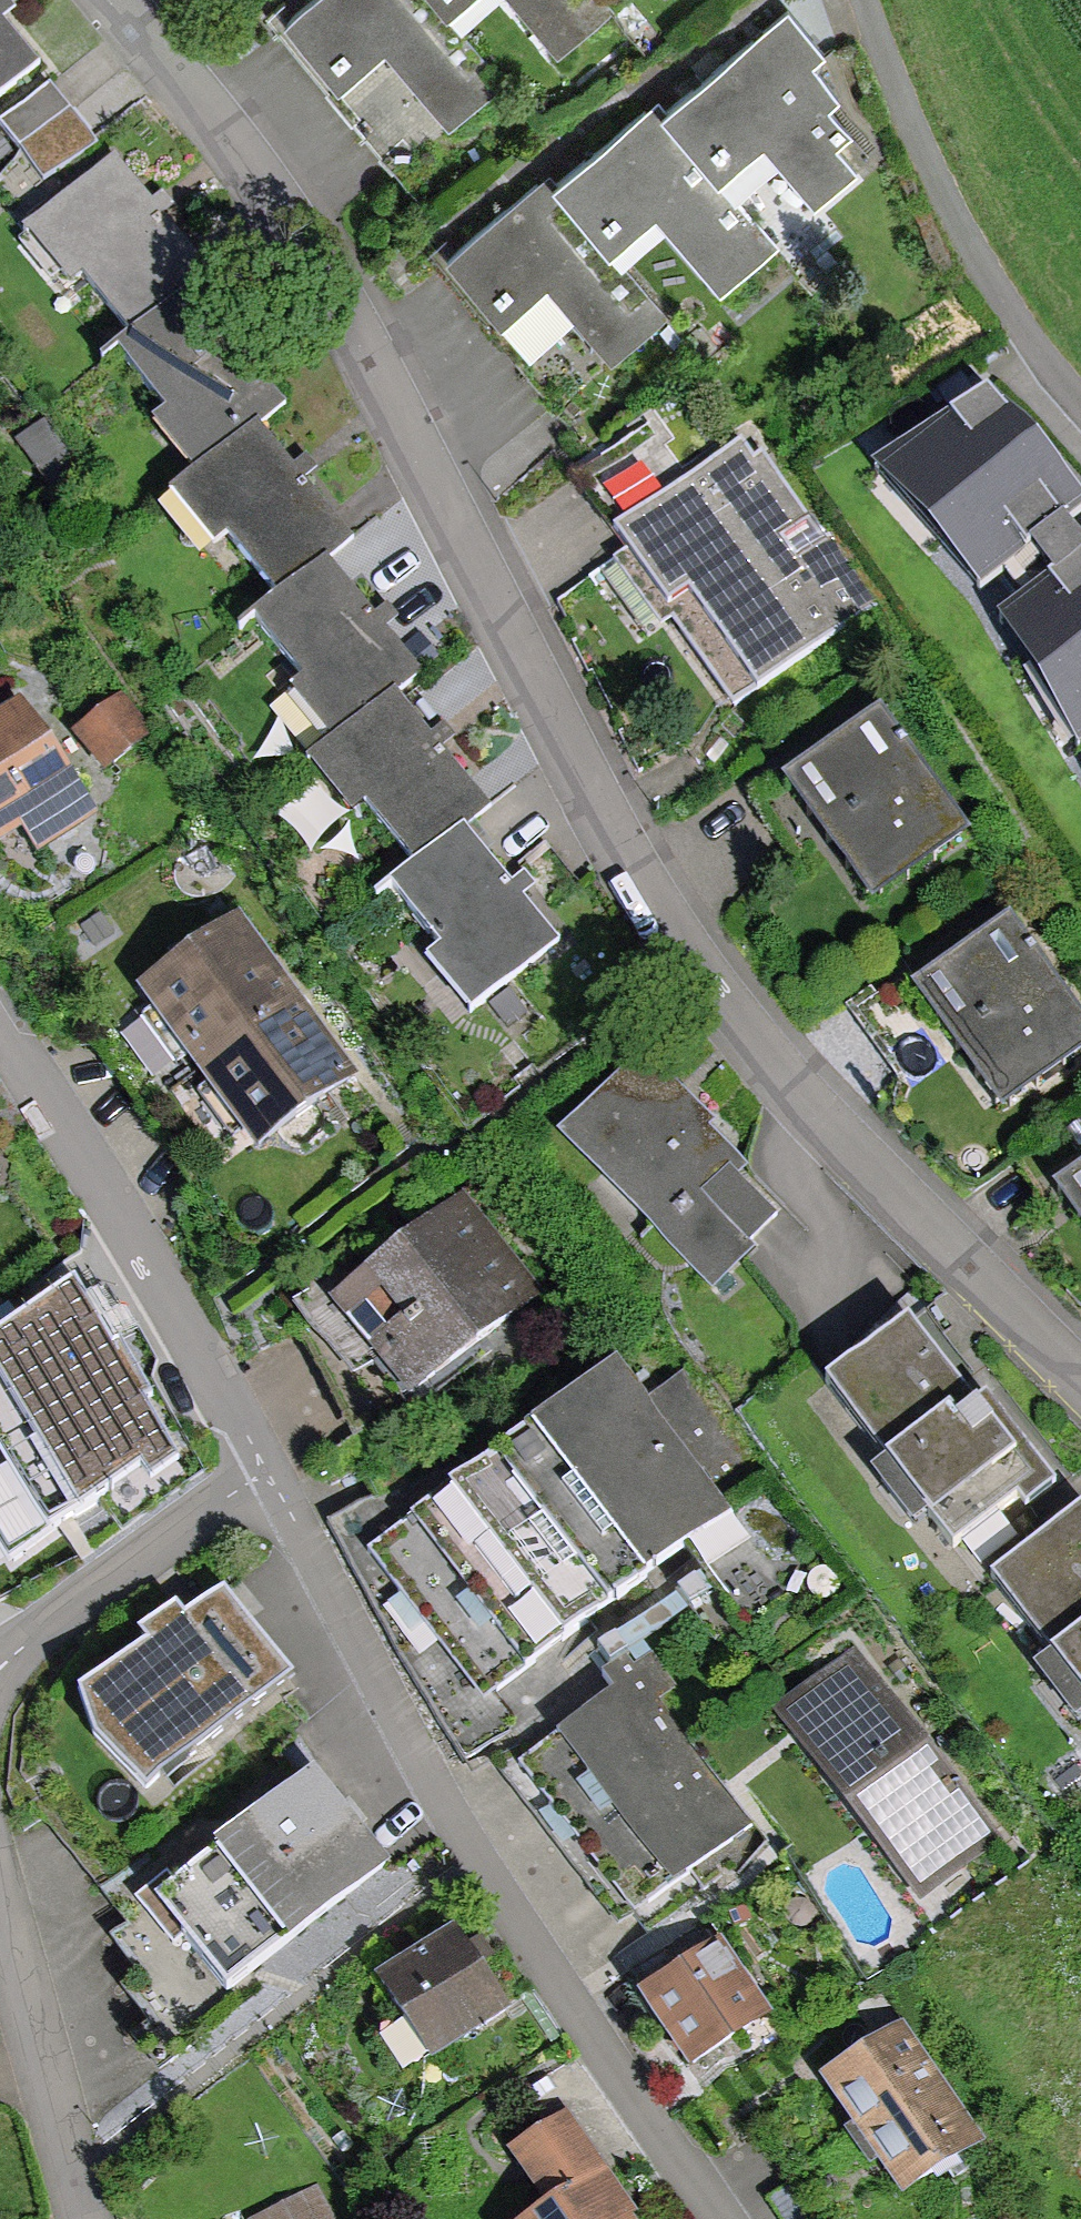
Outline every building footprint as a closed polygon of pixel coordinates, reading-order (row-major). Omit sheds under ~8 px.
[(287,20),(342,89),(382,58),(445,137),(504,91),(448,21),(432,0),(312,0),(287,20)] [(448,21),(475,0),(432,0),(448,21)] [(554,64),(616,14),(605,0),(503,0),(554,64)] [(815,204),(856,170),(837,146),(851,133),(825,104),(840,91),(813,60),(826,48),(789,6),(758,33),(666,112),(725,179),(767,145),(815,204)] [(39,65),(0,17),(0,96),(39,65)] [(42,136),(86,97),(65,73),(20,112),(42,136)] [(721,293),(782,244),(725,179),(666,112),(654,98),(548,189),(611,260),(659,219),(721,293)] [(192,282),(210,267),(117,153),(30,224),(74,278),(88,266),(137,326),(192,282)] [(607,359),(658,315),(611,260),(548,189),(542,181),(451,259),(504,321),(544,286),(607,359)] [(258,422),(287,398),(192,282),(137,326),(122,339),(175,404),(154,421),(196,472),(258,422)] [(981,408),(867,471),(970,604),(1075,519),(981,408)] [(741,698),(890,590),(766,419),(617,526),(741,698)] [(323,555),(349,534),(258,422),(196,472),(176,488),(218,539),(231,529),(281,590),(323,555)] [(393,691),(418,671),(323,555),(281,590),(254,612),(302,671),(284,686),(330,742),(393,691)] [(992,625),(1073,750),(1080,743),(1080,557),(992,625)] [(101,791),(40,691),(0,716),(0,831),(10,847),(101,791)] [(458,825),(485,803),(393,691),(330,742),(305,762),(344,809),(361,795),(415,860),(458,825)] [(90,771),(137,747),(111,697),(64,721),(90,771)] [(895,885),(989,812),(900,697),(806,770),(895,885)] [(471,1004),(551,939),(479,850),(458,825),(415,860),(389,881),(439,943),(428,951),(471,1004)] [(270,1137),(364,1069),(249,911),(202,945),(155,979),(270,1137)] [(1080,1062),(1080,1052),(999,936),(909,998),(996,1121),(1080,1062)] [(702,1289),(770,1206),(609,1074),(541,1156),(702,1289)] [(1042,1192),(1080,1250),(1080,1166),(1042,1192)] [(371,1421),(550,1280),(470,1188),(310,1320),(371,1421)] [(138,1380),(69,1277),(0,1323),(0,1384),(1,1385),(15,1375),(55,1436),(138,1380)] [(940,1554),(1016,1493),(885,1330),(808,1391),(940,1554)] [(646,1393),(618,1360),(456,1488),(438,1463),(340,1517),(469,1750),(526,1718),(506,1690),(682,1549),(734,1621),(782,1586),(717,1491),(756,1462),(678,1369),(646,1393)] [(990,1579),(1080,1693),(1080,1507),(990,1579)] [(142,1787),(286,1677),(218,1590),(75,1700),(142,1787)] [(615,1924),(756,1817),(666,1699),(683,1686),(651,1644),(609,1676),(620,1690),(504,1779),(615,1924)] [(926,1897),(998,1841),(856,1657),(783,1713),(926,1897)] [(232,1988),(382,1868),(309,1777),(159,1898),(232,1988)] [(431,2059),(513,2004),(459,1926),(378,1981),(431,2059)] [(693,2067),(772,2013),(722,1942),(644,1996),(693,2067)] [(905,2192),(982,2137),(899,2021),(822,2076),(905,2192)] [(573,2109),(520,2146),(556,2198),(525,2218),(648,2218),(573,2109)] [(324,2184),(261,2217),(262,2218),(342,2218),(324,2184)]
